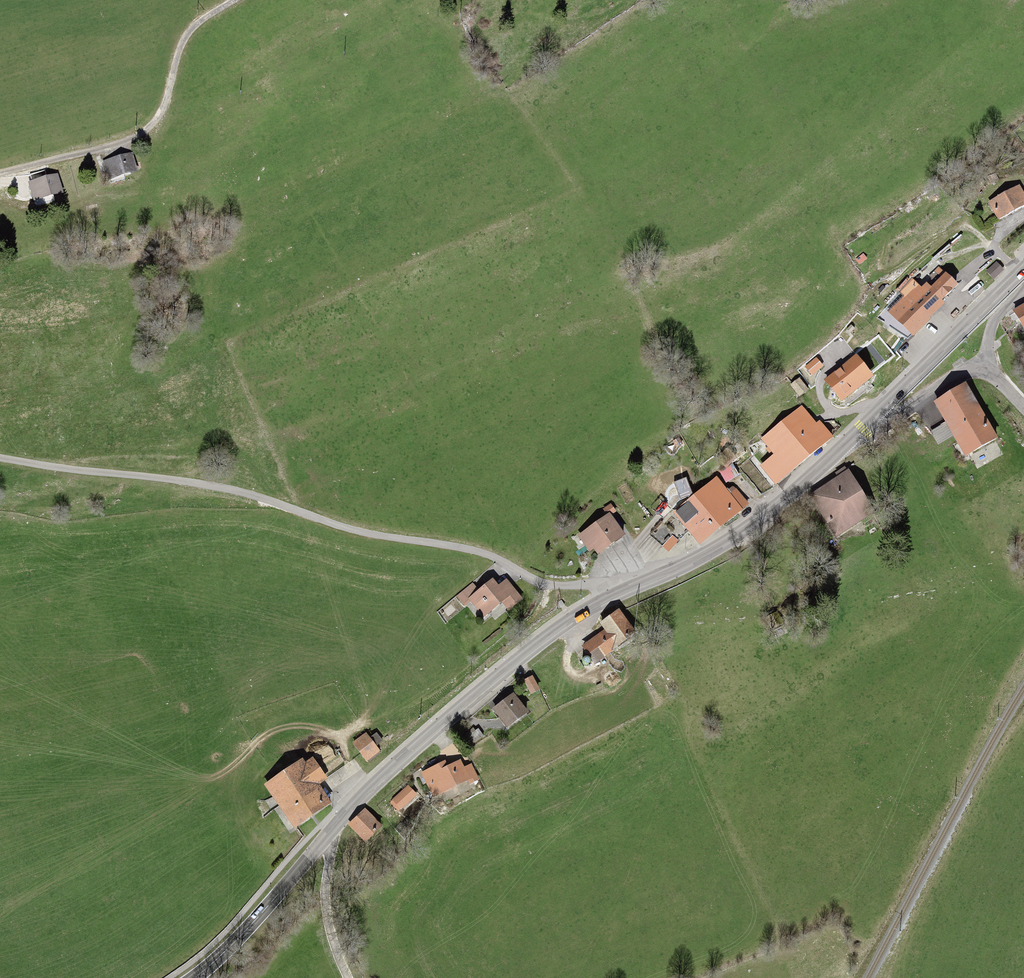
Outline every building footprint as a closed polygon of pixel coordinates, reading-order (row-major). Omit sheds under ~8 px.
[(132,156),(104,163),(109,183),(137,176),(132,156)] [(58,174),(29,182),(34,200),(63,192),(58,174)] [(991,203),(999,218),(1023,203),(1023,192),(1020,186),(991,203)] [(1004,270),(997,262),(987,272),(994,280),(1004,270)] [(889,309),(915,334),(961,287),(948,274),(935,288),(930,284),(926,289),(917,280),(889,309)] [(1014,308),(1023,325),(1023,303),(1014,308)] [(858,356),(827,380),(843,400),(874,376),(858,356)] [(999,436),(969,383),(938,401),(969,454),(999,436)] [(765,468),(778,484),(833,440),(806,407),(764,442),(777,458),(765,468)] [(817,495),(839,536),(878,515),(856,474),(817,495)] [(718,480),(673,513),(697,545),(741,511),(718,480)] [(611,514),(579,536),(589,551),(596,547),(599,551),(625,533),(611,514)] [(493,581),(470,600),(484,617),(503,602),(510,609),(521,600),(507,583),(499,589),(493,581)] [(586,647),(600,662),(638,629),(621,610),(603,626),(606,630),(586,647)] [(496,710),(509,726),(533,708),(521,692),(496,710)] [(368,734),(354,743),(367,761),(380,751),(368,734)] [(300,761),(265,787),(295,828),(330,803),(317,784),(326,777),(315,762),(305,769),(300,761)] [(425,774),(435,795),(468,779),(470,783),(478,779),(471,765),(463,769),(460,763),(448,769),(445,764),(425,774)] [(396,802),(403,810),(417,797),(409,789),(396,802)] [(366,812),(352,828),(370,844),(384,829),(366,812)]
